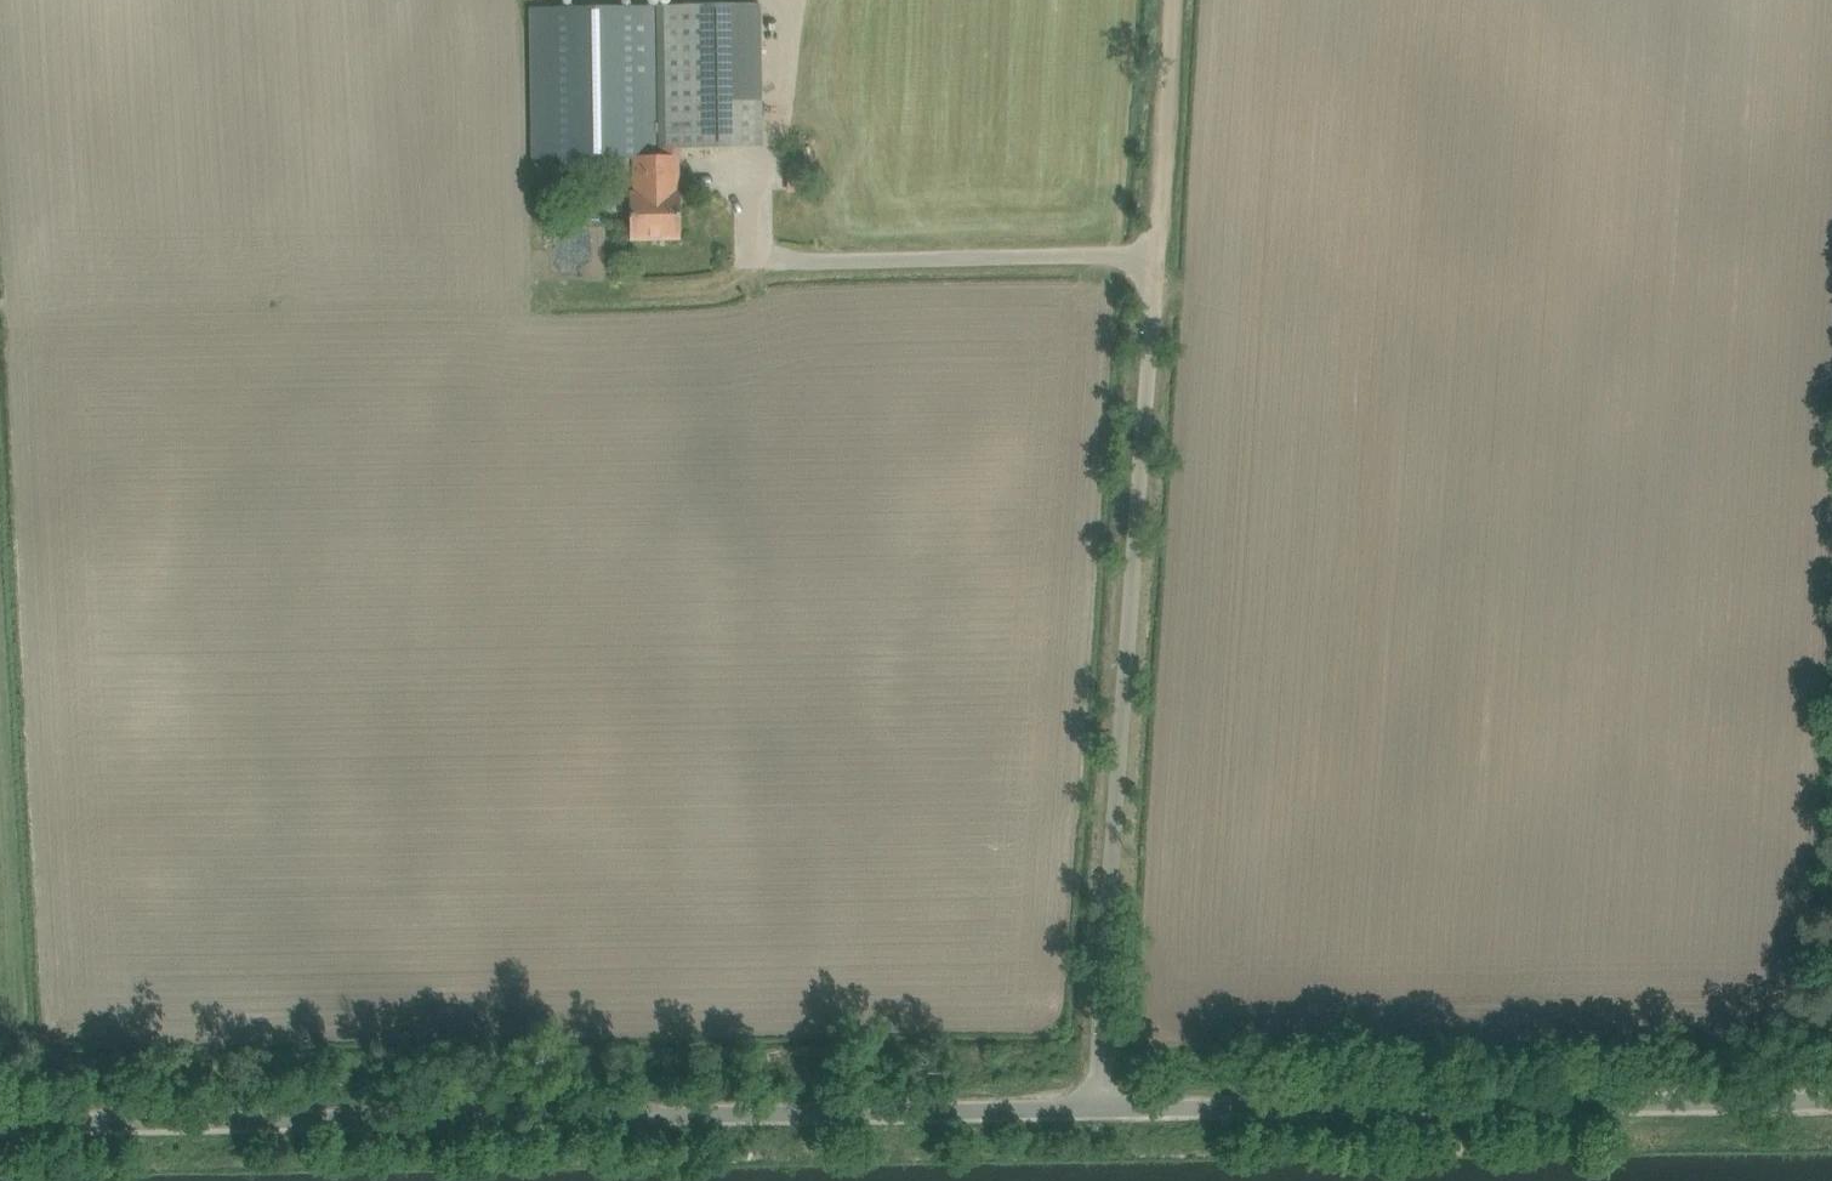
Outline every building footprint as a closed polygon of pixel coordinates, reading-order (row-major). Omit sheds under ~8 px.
[(532,5),(533,134),(533,158),(568,158),(568,166),(633,166),(633,192),(629,192),(630,239),(680,239),(679,191),(668,191),(668,160),(678,160),(678,146),(754,145),(753,3),(532,5)]
